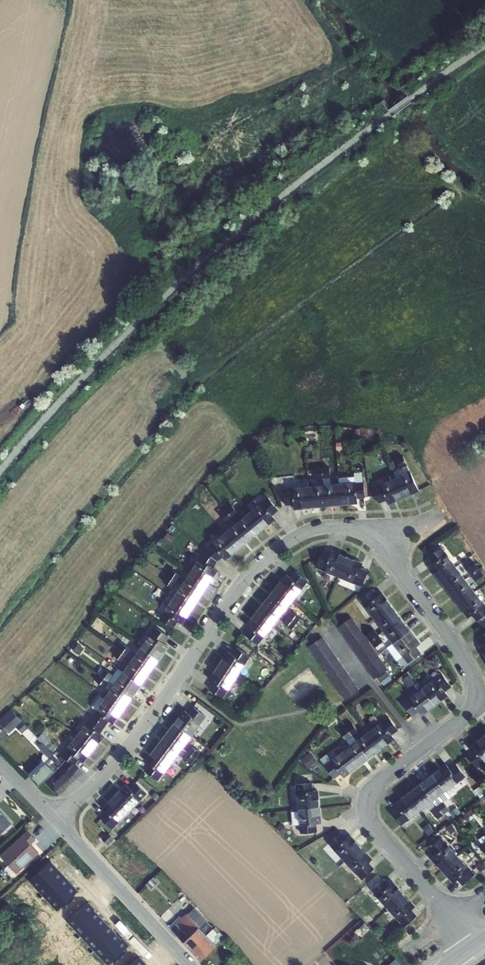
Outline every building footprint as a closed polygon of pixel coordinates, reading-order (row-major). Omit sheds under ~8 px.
[(260,451),(267,456),(272,450),(264,445),(260,451)] [(396,477),(410,471),(403,455),(396,459),(401,468),(393,472),(396,477)] [(323,484),(324,484),(322,467),(315,468),(315,478),(308,478),(310,485),(323,484)] [(322,467),(324,484),(330,484),(331,477),(330,467),(322,467)] [(339,483),(356,482),(357,498),(365,497),(364,481),(363,481),(362,471),(354,472),(354,476),(338,477),(339,483)] [(394,478),(404,498),(419,491),(410,471),(396,477),(394,478)] [(404,498),(394,478),(380,484),(387,499),(389,504),(404,498)] [(339,483),(341,505),(358,503),(357,498),(356,482),(339,483)] [(341,505),(339,483),(330,484),(324,484),(323,484),(326,506),(341,505)] [(310,485),(311,508),(326,506),(323,484),(310,485)] [(379,503),(387,499),(380,484),(372,488),(379,503)] [(311,508),(310,485),(292,487),(294,504),(294,509),(311,508)] [(294,504),(292,487),(284,488),(286,505),(294,504)] [(267,497),(261,502),(272,515),(279,510),(267,497)] [(250,512),(264,528),(275,519),(272,515),(261,502),(250,512)] [(226,510),(233,517),(239,512),(232,505),(226,510)] [(233,517),(226,510),(219,515),(227,522),(233,517)] [(264,528),(250,512),(237,522),(251,539),(264,528)] [(225,532),(240,548),(251,539),(237,522),(225,532)] [(240,548),(225,532),(212,543),(224,556),(226,559),(240,548)] [(224,556),(212,543),(204,551),(218,560),(224,556)] [(433,564),(447,554),(442,547),(428,557),(433,564)] [(340,577),(348,556),(333,550),(331,555),(324,570),(340,577)] [(204,551),(199,559),(214,567),(218,560),(204,551)] [(324,570),(331,555),(323,552),(317,567),(324,570)] [(439,579),(456,566),(447,554),(433,564),(429,567),(439,579)] [(348,556),(340,577),(354,583),(360,567),(362,562),(348,556)] [(191,571),(210,582),(218,570),(214,567),(199,559),(191,571)] [(471,576),(479,569),(475,562),(466,569),(471,576)] [(456,566),(439,579),(448,592),(466,579),(456,566)] [(360,567),(354,583),(361,586),(368,570),(360,567)] [(172,569),(168,575),(176,581),(181,575),(172,569)] [(479,569),(471,576),(475,581),(483,575),(479,569)] [(210,582),(191,571),(182,585),(200,597),(210,582)] [(290,577),(303,588),(307,581),(295,571),(290,577)] [(176,581),(168,575),(163,582),(172,587),(176,581)] [(276,587),(292,601),(303,588),(290,577),(286,575),(276,587)] [(458,605),(475,592),(466,579),(448,592),(458,605)] [(174,597),(192,609),(200,597),(182,585),(174,597)] [(292,601),(276,587),(265,600),(283,613),(292,601)] [(365,606),(378,596),(373,589),(360,599),(365,606)] [(475,592),(458,605),(467,617),(471,614),(484,604),(475,592)] [(374,619),(392,606),(382,593),(378,596),(365,606),(374,619)] [(192,609),(174,597),(164,611),(178,621),(183,624),(192,609)] [(256,611),(273,625),(283,613),(265,600),(256,611)] [(471,614),(476,620),(484,614),(484,605),(484,604),(471,614)] [(392,606),(374,619),(379,626),(383,631),(401,618),(392,606)] [(178,621),(164,611),(160,618),(174,627),(178,621)] [(273,625),(256,611),(246,624),(250,627),(264,638),(273,625)] [(293,611),(288,617),(296,623),(301,617),(293,611)] [(296,623),(288,617),(283,622),(292,629),(296,623)] [(374,678),(388,669),(352,617),(338,627),(374,678)] [(393,643),(410,630),(401,618),(383,631),(393,643)] [(378,634),(383,631),(379,626),(374,629),(366,635),(370,640),(378,634)] [(151,634),(164,643),(169,636),(155,627),(151,634)] [(264,638),(250,627),(245,634),(259,643),(264,638)] [(410,630),(393,643),(403,656),(416,646),(420,643),(410,630)] [(142,646),(160,658),(168,646),(164,643),(151,634),(142,646)] [(375,647),(383,641),(378,634),(370,640),(375,647)] [(345,699),(359,689),(322,637),(308,647),(345,699)] [(118,649),(127,656),(131,649),(123,643),(118,649)] [(403,656),(393,643),(387,648),(397,660),(403,656)] [(78,644),(73,650),(78,654),(83,648),(78,644)] [(133,660),(150,672),(160,658),(142,646),(133,660)] [(416,646),(403,656),(408,663),(421,653),(416,646)] [(231,654),(246,663),(249,656),(236,647),(231,654)] [(118,649),(114,655),(123,661),(127,656),(118,649)] [(218,665),(237,677),(246,663),(231,654),(227,651),(218,665)] [(124,671),(141,685),(150,672),(133,660),(124,671)] [(424,660),(425,668),(434,668),(433,660),(424,660)] [(237,677),(218,665),(210,678),(214,681),(228,690),(237,677)] [(109,681),(114,686),(124,672),(118,668),(109,681)] [(100,675),(108,681),(113,674),(104,669),(100,675)] [(114,686),(132,698),(141,685),(124,671),(124,672),(114,686)] [(387,672),(381,677),(386,684),(392,679),(387,672)] [(435,678),(445,691),(452,686),(441,673),(435,678)] [(402,680),(407,687),(415,682),(409,674),(402,680)] [(104,686),(108,681),(100,675),(96,681),(104,686)] [(422,688),(436,705),(448,696),(445,691),(435,678),(422,688)] [(111,691),(114,686),(109,681),(105,687),(111,691)] [(228,690),(214,681),(209,688),(223,697),(228,690)] [(132,698),(114,686),(111,691),(106,697),(123,710),(132,698)] [(436,705),(422,688),(409,698),(419,711),(422,715),(436,705)] [(96,710),(96,711),(105,699),(100,695),(92,707),(96,710)] [(123,710),(106,697),(105,699),(96,711),(109,720),(114,723),(123,710)] [(419,711),(409,698),(402,703),(412,716),(419,711)] [(355,706),(358,710),(363,706),(360,702),(355,706)] [(187,712),(201,723),(205,716),(192,706),(187,712)] [(0,719),(0,723),(9,733),(15,728),(18,731),(25,725),(10,709),(0,719)] [(91,716),(104,727),(109,720),(96,711),(96,710),(91,716)] [(174,723),(191,736),(201,723),(187,712),(184,710),(174,723)] [(104,727),(91,716),(87,723),(100,733),(104,727)] [(382,722),(392,735),(398,730),(388,717),(382,722)] [(78,733),(87,723),(83,721),(75,731),(78,733)] [(370,731),(383,748),(395,739),(392,735),(382,722),(370,731)] [(76,736),(94,749),(104,736),(100,733),(87,723),(78,733),(76,736)] [(191,736),(174,723),(164,736),(182,749),(191,736)] [(346,727),(352,735),(358,731),(352,723),(346,727)] [(352,735),(346,727),(339,732),(346,740),(352,735)] [(31,731),(28,735),(34,742),(38,738),(31,731)] [(383,748),(370,731),(356,741),(370,758),(383,748)] [(483,735),(470,745),(473,749),(484,763),(484,762),(484,738),(483,735)] [(94,749),(76,736),(68,747),(79,759),(84,762),(94,749)] [(155,748),(172,761),(182,749),(164,736),(155,748)] [(343,751),(357,768),(370,758),(356,741),(343,751)] [(54,771),(44,781),(55,792),(73,775),(79,768),(75,764),(67,759),(62,755),(62,754),(56,750),(53,754),(42,743),(38,747),(50,758),(46,763),(54,771)] [(187,752),(195,759),(200,752),(191,746),(187,752)] [(79,759),(68,747),(62,754),(62,755),(67,759),(75,764),(79,759)] [(172,761),(155,748),(145,760),(149,763),(164,773),(172,761)] [(484,763),(473,749),(467,754),(477,768),(484,763)] [(357,768),(343,751),(331,760),(341,773),(344,777),(357,768)] [(195,759),(187,752),(183,758),(191,764),(195,759)] [(317,760),(310,752),(301,760),(308,768),(317,760)] [(341,773),(331,760),(324,765),(334,778),(341,773)] [(54,771),(46,763),(31,777),(39,785),(44,781),(54,771)] [(164,773),(149,763),(144,770),(158,780),(164,773)] [(449,768),(459,781),(447,791),(450,796),(466,784),(462,779),(465,777),(455,763),(449,768)] [(433,773),(446,791),(447,791),(459,781),(449,768),(445,764),(433,773)] [(446,791),(433,773),(422,781),(435,799),(439,796),(446,791)] [(408,792),(422,809),(434,800),(435,799),(422,781),(408,792)] [(129,788),(141,800),(146,793),(134,782),(129,788)] [(296,792),(313,791),(312,783),(296,785),(296,792)] [(115,795),(131,810),(141,800),(129,788),(126,785),(115,795)] [(297,808),(319,806),(318,790),(313,791),(296,792),(297,808)] [(155,792),(151,796),(156,801),(160,796),(155,792)] [(422,809),(408,792),(395,802),(398,806),(408,820),(422,809)] [(131,810),(115,795),(102,807),(106,811),(119,823),(131,810)] [(437,819),(449,809),(439,796),(435,799),(434,800),(437,805),(431,810),(437,819)] [(265,807),(270,810),(276,801),(271,798),(265,807)] [(319,806),(297,808),(299,825),(316,823),(321,823),(319,806)] [(408,820),(398,806),(391,811),(402,824),(408,820)] [(0,833),(11,823),(0,811),(0,834),(0,833)] [(113,828),(119,823),(106,811),(100,817),(113,828)] [(7,839),(17,830),(11,823),(0,833),(7,839)] [(283,835),(288,831),(280,823),(276,827),(283,835)] [(317,833),(316,823),(299,825),(300,833),(317,833)] [(429,823),(423,828),(428,835),(434,830),(429,823)] [(16,874),(39,853),(31,844),(36,839),(27,830),(0,856),(16,874)] [(328,844),(334,850),(346,838),(341,832),(328,844)] [(108,833),(102,839),(107,845),(114,838),(108,833)] [(344,861),(360,845),(350,835),(346,838),(334,850),(344,861)] [(442,838),(429,849),(435,855),(447,844),(442,838)] [(442,870),(458,856),(447,844),(435,855),(431,858),(442,870)] [(360,845),(344,861),(356,874),(368,862),(372,858),(360,845)] [(314,870),(317,866),(316,864),(317,863),(303,847),(298,851),(304,858),(314,870)] [(442,870),(453,882),(457,879),(469,867),(458,856),(442,870)] [(52,859),(28,882),(58,913),(81,890),(52,859)] [(368,862),(356,874),(362,879),(374,868),(368,862)] [(475,873),(469,867),(457,879),(462,885),(475,873)] [(376,896),(389,885),(384,879),(378,874),(363,887),(367,892),(372,890),(376,896)] [(387,909),(404,894),(393,882),(389,885),(376,896),(387,909)] [(404,894),(387,909),(397,920),(398,920),(411,909),(415,906),(404,894)] [(67,924),(106,964),(108,964),(130,944),(91,902),(67,924)] [(417,915),(411,909),(398,920),(404,926),(417,915)] [(184,942),(199,927),(206,921),(196,911),(189,917),(187,914),(171,929),(184,942)] [(381,924),(388,918),(384,914),(378,920),(381,924)] [(363,925),(357,931),(362,937),(369,931),(363,925)] [(191,949),(206,935),(199,927),(184,942),(191,949)] [(215,927),(206,935),(217,945),(224,937),(215,927)] [(206,935),(191,949),(201,960),(217,945),(206,935)] [(131,964),(148,964),(141,956),(131,964)]
